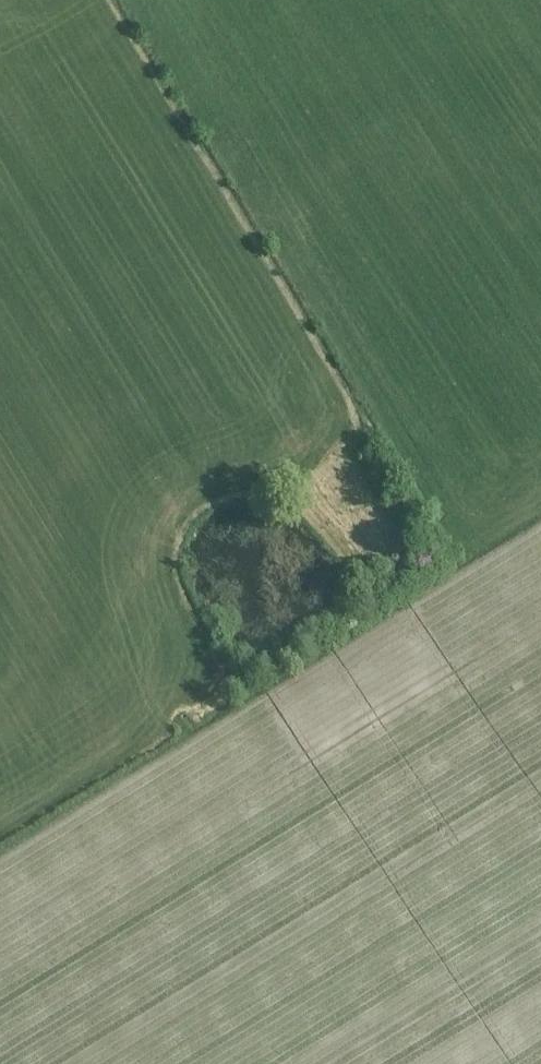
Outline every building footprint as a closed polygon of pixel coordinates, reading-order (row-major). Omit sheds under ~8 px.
[(22,6),(19,0),(0,0),(0,17),(22,6)]
